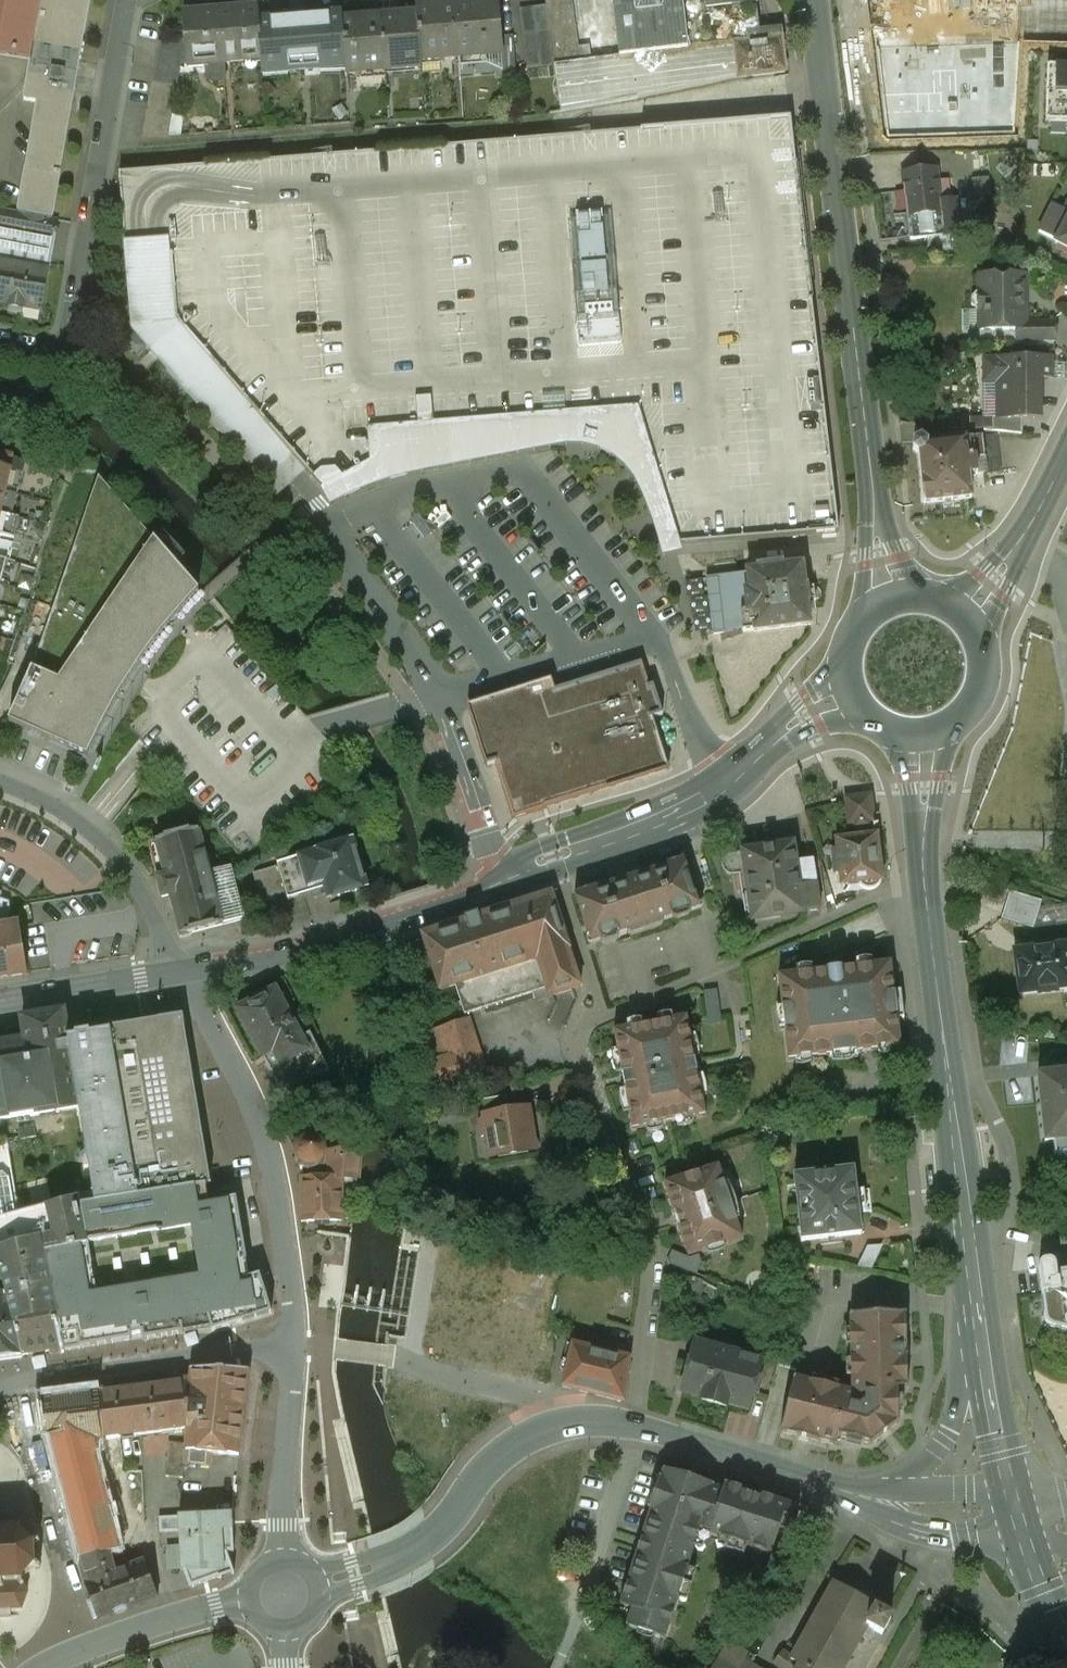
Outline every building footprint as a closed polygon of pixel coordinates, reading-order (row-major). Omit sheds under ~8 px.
[(30,61),(23,100),(45,103),(34,171),(24,169),(17,210),(53,216),(88,0),(0,0),(0,56),(30,61)] [(559,111),(739,79),(784,74),(781,29),(759,31),(756,0),(545,0),(545,7),(519,8),(523,62),(539,61),(539,68),(556,66),(559,111)] [(879,44),(934,37),(930,0),(874,0),(879,44)] [(1046,40),(1066,41),(1066,0),(1048,0),(1046,40)] [(497,1),(454,4),(456,55),(500,53),(499,36),(497,1)] [(417,6),(417,13),(419,57),(456,55),(454,4),(417,6)] [(256,7),(219,9),(222,63),(259,61),(256,17),(256,7)] [(219,9),(182,11),(184,39),(185,62),(185,65),(222,63),(219,9)] [(256,17),(259,61),(259,72),(344,68),(341,17),(341,12),(256,17)] [(417,13),(380,15),(383,70),(420,68),(419,57),(417,13)] [(380,15),(341,17),(344,68),(344,72),(383,70),(380,15)] [(513,35),(499,36),(500,53),(501,71),(515,70),(513,35)] [(185,62),(184,39),(157,41),(153,67),(177,72),(178,62),(185,62)] [(1047,64),(1046,122),(1066,122),(1066,65),(1047,64)] [(177,72),(153,67),(150,81),(176,85),(177,72)] [(1013,68),(885,72),(887,137),(1015,133),(1013,68)] [(176,85),(150,81),(149,93),(174,97),(176,85)] [(174,97),(149,93),(147,106),(172,109),(174,97)] [(172,109),(147,106),(144,120),(170,123),(172,109)] [(120,173),(132,333),(219,429),(248,405),(326,495),(374,467),(372,433),(420,429),(633,412),(674,546),(680,546),(837,532),(789,118),(120,173)] [(170,123),(144,120),(141,137),(167,137),(170,123)] [(937,168),(903,171),(908,239),(960,235),(957,198),(940,200),(937,168)] [(1037,233),(1066,247),(1066,203),(1064,210),(1051,204),(1037,233)] [(17,210),(0,208),(0,230),(56,239),(60,218),(53,216),(17,210)] [(0,230),(0,261),(47,270),(56,239),(0,230)] [(0,261),(0,303),(40,310),(47,270),(0,261)] [(1024,275),(980,276),(980,291),(972,294),(970,301),(972,307),(979,310),(986,309),(986,329),(1017,329),(1025,329),(1025,321),(1024,275)] [(1025,329),(1017,329),(1017,341),(1057,339),(1056,320),(1025,321),(1025,329)] [(1052,358),(984,358),(984,383),(998,382),(998,419),(998,420),(1022,419),(1040,419),(1040,418),(1039,418),(1039,379),(1052,379),(1052,378),(1051,378),(1051,359),(1052,359),(1052,358)] [(680,546),(674,546),(633,412),(420,429),(372,433),(374,467),(326,495),(334,509),(383,487),(423,477),(501,461),(562,449),(582,448),(607,457),(632,479),(649,517),(660,550),(663,560),(683,555),(680,546)] [(1022,419),(998,420),(998,419),(992,419),(992,433),(1022,436),(1022,419)] [(951,428),(923,425),(921,440),(927,444),(951,441),(951,428)] [(995,437),(982,438),(984,459),(975,460),(977,474),(999,472),(995,437)] [(951,441),(927,444),(921,440),(914,443),(913,450),(919,454),(922,480),(921,480),(924,504),(971,499),(969,477),(977,476),(977,474),(975,460),(984,459),(982,438),(951,441)] [(9,470),(13,455),(0,452),(0,468),(9,470)] [(5,492),(11,470),(9,470),(0,468),(0,491),(5,492)] [(196,589),(98,482),(53,607),(35,602),(23,635),(42,641),(8,722),(85,757),(98,730),(117,699),(137,664),(166,624),(196,589)] [(1,513),(0,516),(0,536),(14,539),(19,517),(1,513)] [(782,565),(758,569),(758,571),(747,573),(747,575),(749,592),(745,593),(747,612),(741,613),(743,631),(743,633),(754,632),(754,633),(760,632),(805,626),(805,627),(811,626),(810,620),(809,620),(807,605),(808,605),(806,586),(805,586),(803,571),(804,571),(803,565),(782,568),(782,565)] [(737,572),(727,573),(728,577),(707,579),(714,634),(743,631),(741,613),(747,612),(745,593),(749,592),(747,575),(737,576),(737,572)] [(636,676),(477,729),(509,822),(667,769),(636,676)] [(872,795),(844,797),(846,825),(854,824),(855,830),(868,829),(867,822),(874,822),(872,795)] [(197,830),(147,844),(160,897),(171,895),(178,935),(221,924),(219,905),(235,901),(228,870),(208,875),(197,830)] [(330,847),(276,862),(286,898),(324,889),(327,899),(365,888),(351,833),(328,839),(330,847)] [(875,838),(837,841),(838,855),(832,855),(833,875),(842,873),(843,887),(860,885),(864,890),(869,890),(874,889),(878,885),(878,880),(875,838)] [(793,863),(791,847),(725,854),(719,859),(717,866),(719,873),(724,877),(732,877),(733,900),(742,900),(744,919),(798,915),(793,863)] [(593,886),(573,893),(591,944),(627,931),(629,937),(664,926),(662,919),(700,907),(684,858),(663,864),(666,874),(638,883),(636,877),(622,882),(624,888),(597,897),(593,886)] [(808,862),(793,863),(798,915),(818,913),(816,872),(808,872),(808,862)] [(443,928),(420,935),(421,938),(439,995),(456,989),(572,952),(553,892),(480,916),(478,910),(460,916),(462,921),(443,928)] [(1041,902),(1010,892),(1002,920),(1033,929),(1041,902)] [(6,921),(9,912),(8,904),(0,901),(0,922),(6,921)] [(239,919),(235,901),(219,905),(221,924),(239,919)] [(27,975),(19,925),(0,928),(0,979),(27,975)] [(1014,953),(1019,996),(1038,993),(1038,995),(1058,992),(1057,991),(1066,990),(1066,938),(1024,944),(1025,951),(1014,953)] [(572,952),(456,989),(465,1013),(545,987),(548,998),(581,987),(572,952)] [(808,973),(777,976),(788,1060),(899,1050),(890,965),(808,973)] [(256,999),(236,1010),(261,1056),(271,1051),(280,1065),(287,1067),(301,1061),(308,1050),(299,1035),(274,990),(269,986),(254,993),(256,999)] [(710,1022),(722,1021),(721,989),(709,990),(710,1022)] [(0,1045),(0,1120),(80,1107),(64,1012),(22,1020),(26,1041),(0,1045)] [(184,1017),(109,1029),(109,1032),(69,1039),(80,1107),(96,1204),(207,1186),(212,1185),(184,1017)] [(688,1017),(614,1030),(631,1129),(704,1118),(688,1017)] [(488,1077),(467,1019),(441,1027),(450,1056),(428,1062),(435,1082),(488,1077)] [(271,1051),(261,1056),(280,1089),(328,1068),(310,1031),(299,1035),(308,1050),(301,1061),(287,1067),(280,1065),(271,1051)] [(1038,1074),(1044,1142),(1053,1141),(1054,1156),(1066,1155),(1066,1072),(1038,1074)] [(486,1099),(488,1115),(512,1113),(510,1096),(486,1099)] [(512,1113),(488,1115),(489,1120),(490,1136),(492,1152),(533,1148),(529,1111),(512,1113)] [(479,1137),(490,1136),(489,1120),(478,1121),(479,1137)] [(299,1142),(295,1146),(292,1155),(294,1163),(299,1168),(309,1171),(317,1168),(322,1161),(323,1152),(319,1145),(313,1140),(305,1140),(299,1142)] [(0,1142),(0,1220),(20,1214),(16,1203),(6,1141),(0,1142)] [(327,1177),(342,1176),(357,1177),(355,1159),(359,1159),(359,1145),(328,1149),(327,1177)] [(719,1166),(665,1186),(688,1257),(702,1252),(706,1265),(731,1258),(727,1244),(742,1238),(731,1203),(719,1166)] [(857,1170),(795,1175),(799,1228),(792,1229),(793,1244),(819,1242),(820,1249),(844,1247),(843,1238),(863,1236),(861,1214),(859,1189),(857,1170)] [(327,1177),(299,1177),(300,1220),(343,1219),(342,1176),(327,1177)] [(96,1204),(81,1207),(89,1248),(46,1257),(63,1352),(133,1340),(132,1336),(142,1335),(143,1342),(212,1329),(213,1333),(273,1314),(261,1277),(250,1280),(237,1200),(210,1204),(207,1186),(96,1204)] [(870,1189),(859,1189),(861,1214),(871,1213),(870,1189)] [(20,1214),(0,1220),(0,1270),(6,1294),(7,1300),(51,1291),(44,1255),(87,1247),(78,1199),(20,1214)] [(319,1228),(318,1267),(353,1268),(355,1229),(319,1228)] [(361,1312),(366,1268),(351,1267),(350,1277),(338,1276),(336,1289),(338,1290),(336,1313),(363,1315),(362,1331),(388,1334),(390,1316),(361,1312)] [(1039,1272),(1042,1329),(1066,1328),(1066,1271),(1039,1272)] [(51,1291),(7,1300),(22,1356),(49,1351),(50,1354),(62,1352),(51,1291)] [(850,1391),(849,1315),(848,1293),(812,1294),(813,1317),(788,1318),(778,1361),(797,1367),(794,1377),(850,1391)] [(6,1294),(0,1295),(0,1358),(22,1356),(7,1300),(6,1294)] [(905,1314),(849,1315),(850,1391),(794,1377),(780,1433),(835,1447),(838,1436),(871,1444),(896,1423),(897,1387),(907,1387),(905,1314)] [(722,1349),(697,1343),(692,1364),(684,1362),(680,1378),(686,1380),(683,1392),(704,1397),(702,1402),(725,1408),(726,1403),(746,1408),(759,1360),(738,1354),(739,1349),(723,1344),(722,1349)] [(583,1349),(568,1345),(563,1362),(569,1364),(564,1389),(623,1404),(628,1361),(603,1354),(603,1353),(583,1347),(583,1349)] [(244,1382),(187,1383),(187,1427),(188,1451),(209,1451),(239,1453),(244,1382)] [(187,1383),(157,1385),(158,1431),(187,1427),(187,1383)] [(157,1385),(99,1390),(105,1439),(158,1431),(157,1385)] [(99,1390),(42,1397),(49,1451),(79,1558),(108,1551),(118,1548),(92,1456),(99,1454),(95,1440),(105,1439),(99,1390)] [(182,1466),(182,1450),(181,1438),(168,1438),(168,1475),(182,1474),(182,1466)] [(209,1451),(188,1451),(182,1450),(182,1466),(210,1466),(209,1451)] [(722,1489),(662,1470),(617,1605),(630,1609),(627,1619),(639,1623),(637,1631),(663,1639),(699,1531),(770,1554),(779,1527),(788,1530),(796,1504),(724,1481),(722,1489)] [(232,1515),(159,1519),(160,1534),(180,1534),(183,1572),(185,1572),(191,1589),(222,1579),(221,1554),(235,1553),(232,1515)] [(11,1619),(10,1611),(22,1611),(28,1594),(21,1580),(33,1568),(40,1570),(41,1566),(34,1563),(34,1546),(40,1544),(39,1540),(32,1542),(20,1531),(22,1524),(18,1523),(16,1529),(1,1530),(0,1523),(0,1619),(11,1619)] [(825,1533),(818,1526),(808,1535),(814,1543),(825,1533)] [(108,1551),(79,1558),(90,1598),(85,1600),(95,1621),(157,1598),(143,1559),(111,1569),(108,1551)] [(831,1582),(790,1658),(779,1652),(772,1666),(776,1667),(843,1667),(866,1626),(880,1634),(889,1618),(875,1610),(877,1607),(831,1582)] [(742,1661),(746,1654),(731,1646),(720,1667),(739,1667),(742,1661)]
